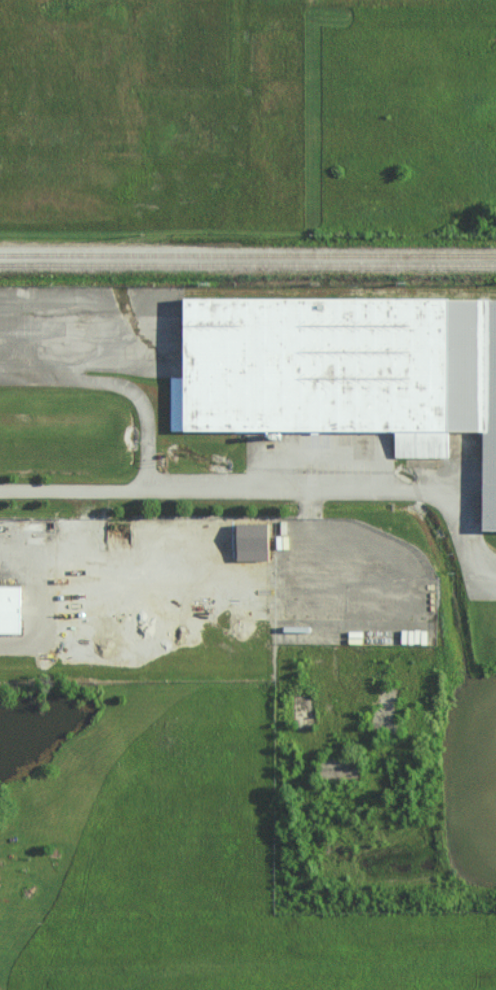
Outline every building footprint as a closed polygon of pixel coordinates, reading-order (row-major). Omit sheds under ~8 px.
[(175,301),(495,301),(495,533),(483,533),(483,434),(449,433),(448,459),(395,459),(395,433),(168,433),(168,379),(175,379),(175,301)] [(20,634),(0,634),(0,587),(20,587),(20,634)] [(426,631),(403,630),(403,643),(426,644),(426,631)]
